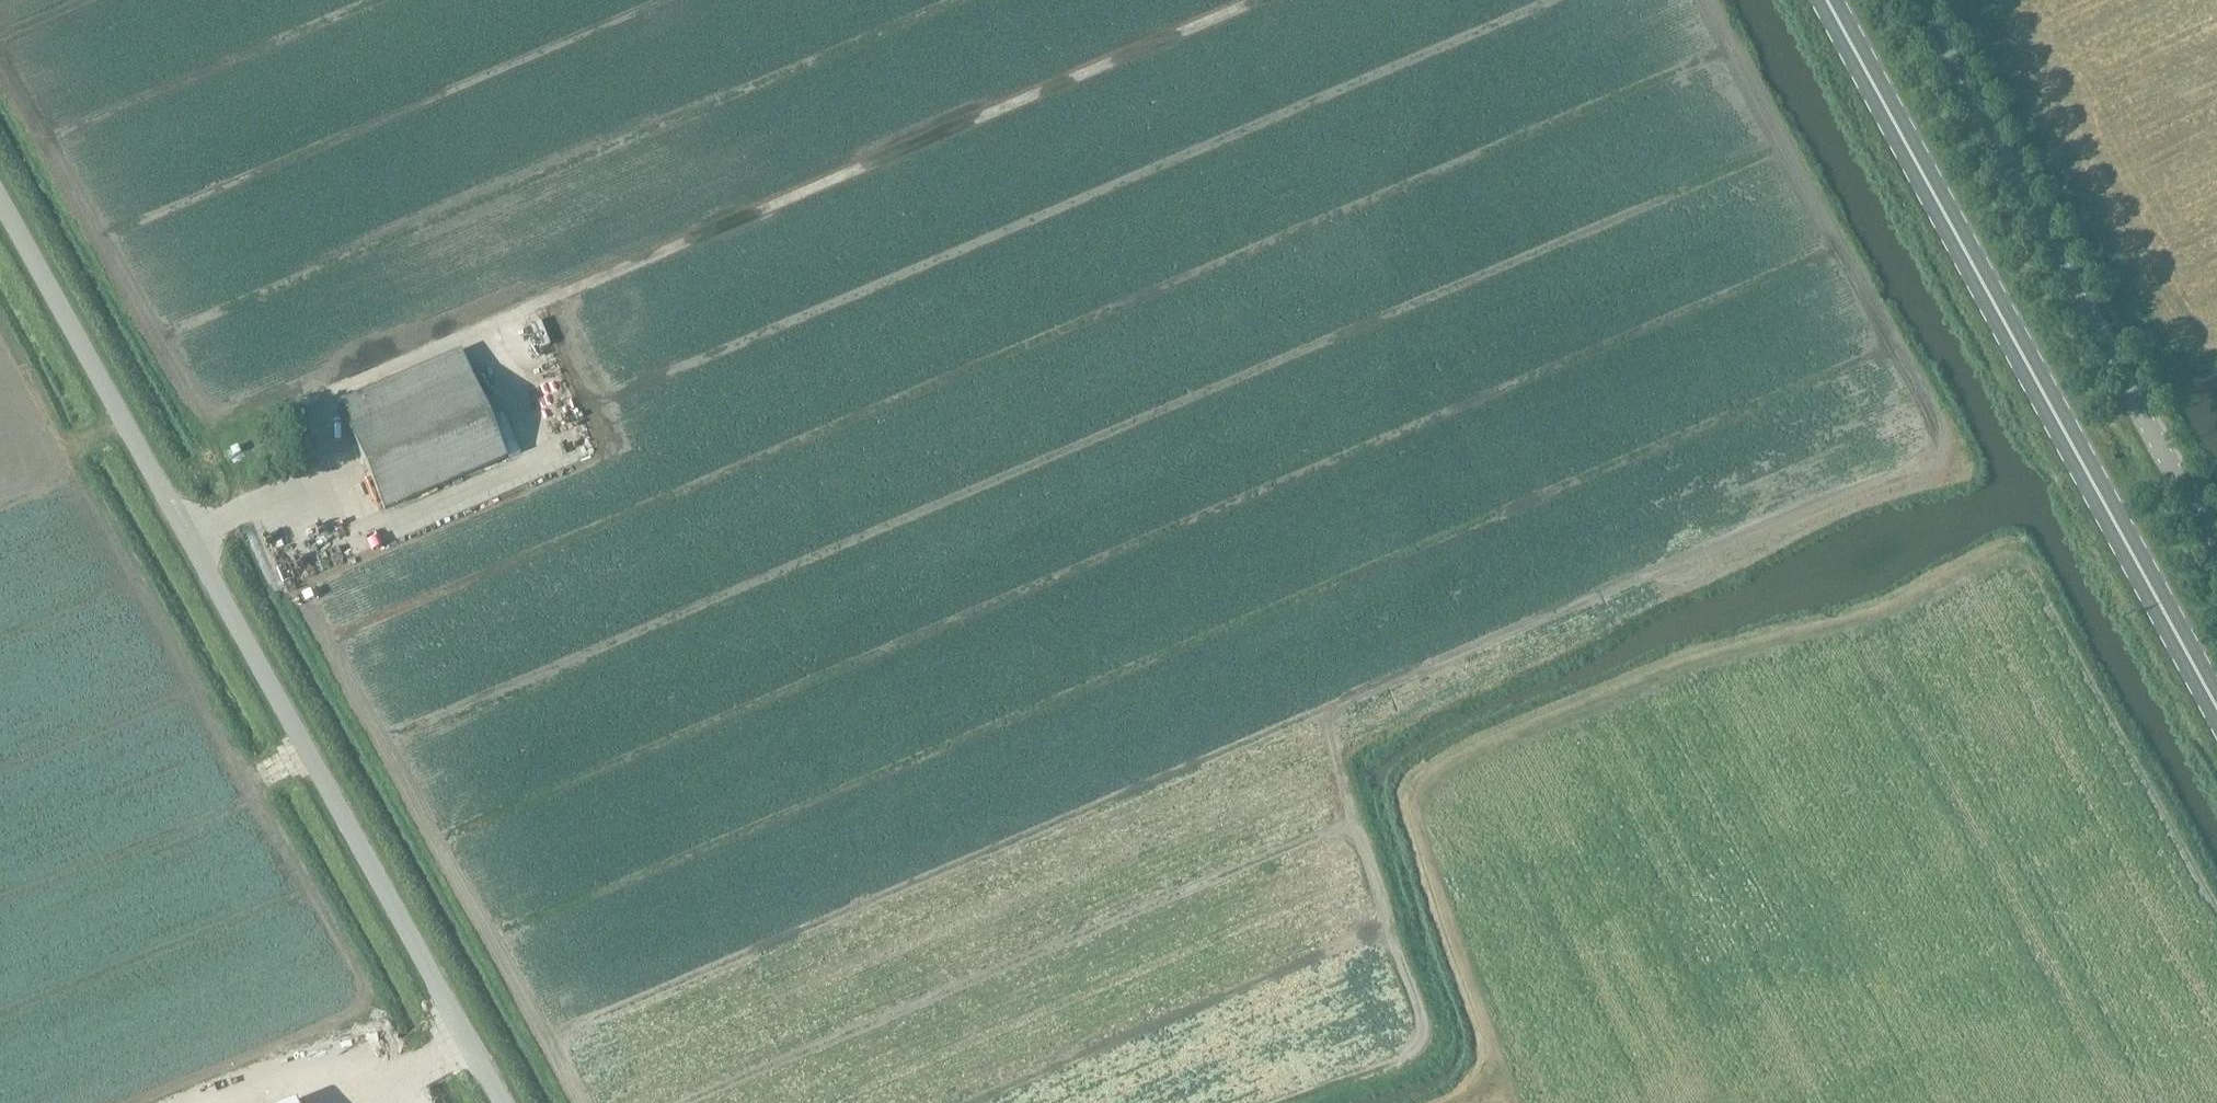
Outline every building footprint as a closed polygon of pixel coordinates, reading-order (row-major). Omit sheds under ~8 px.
[(385,510),(506,458),(518,452),(508,427),(505,428),(500,417),(490,421),(460,351),(342,401),(353,426),(350,427),(385,510)]
